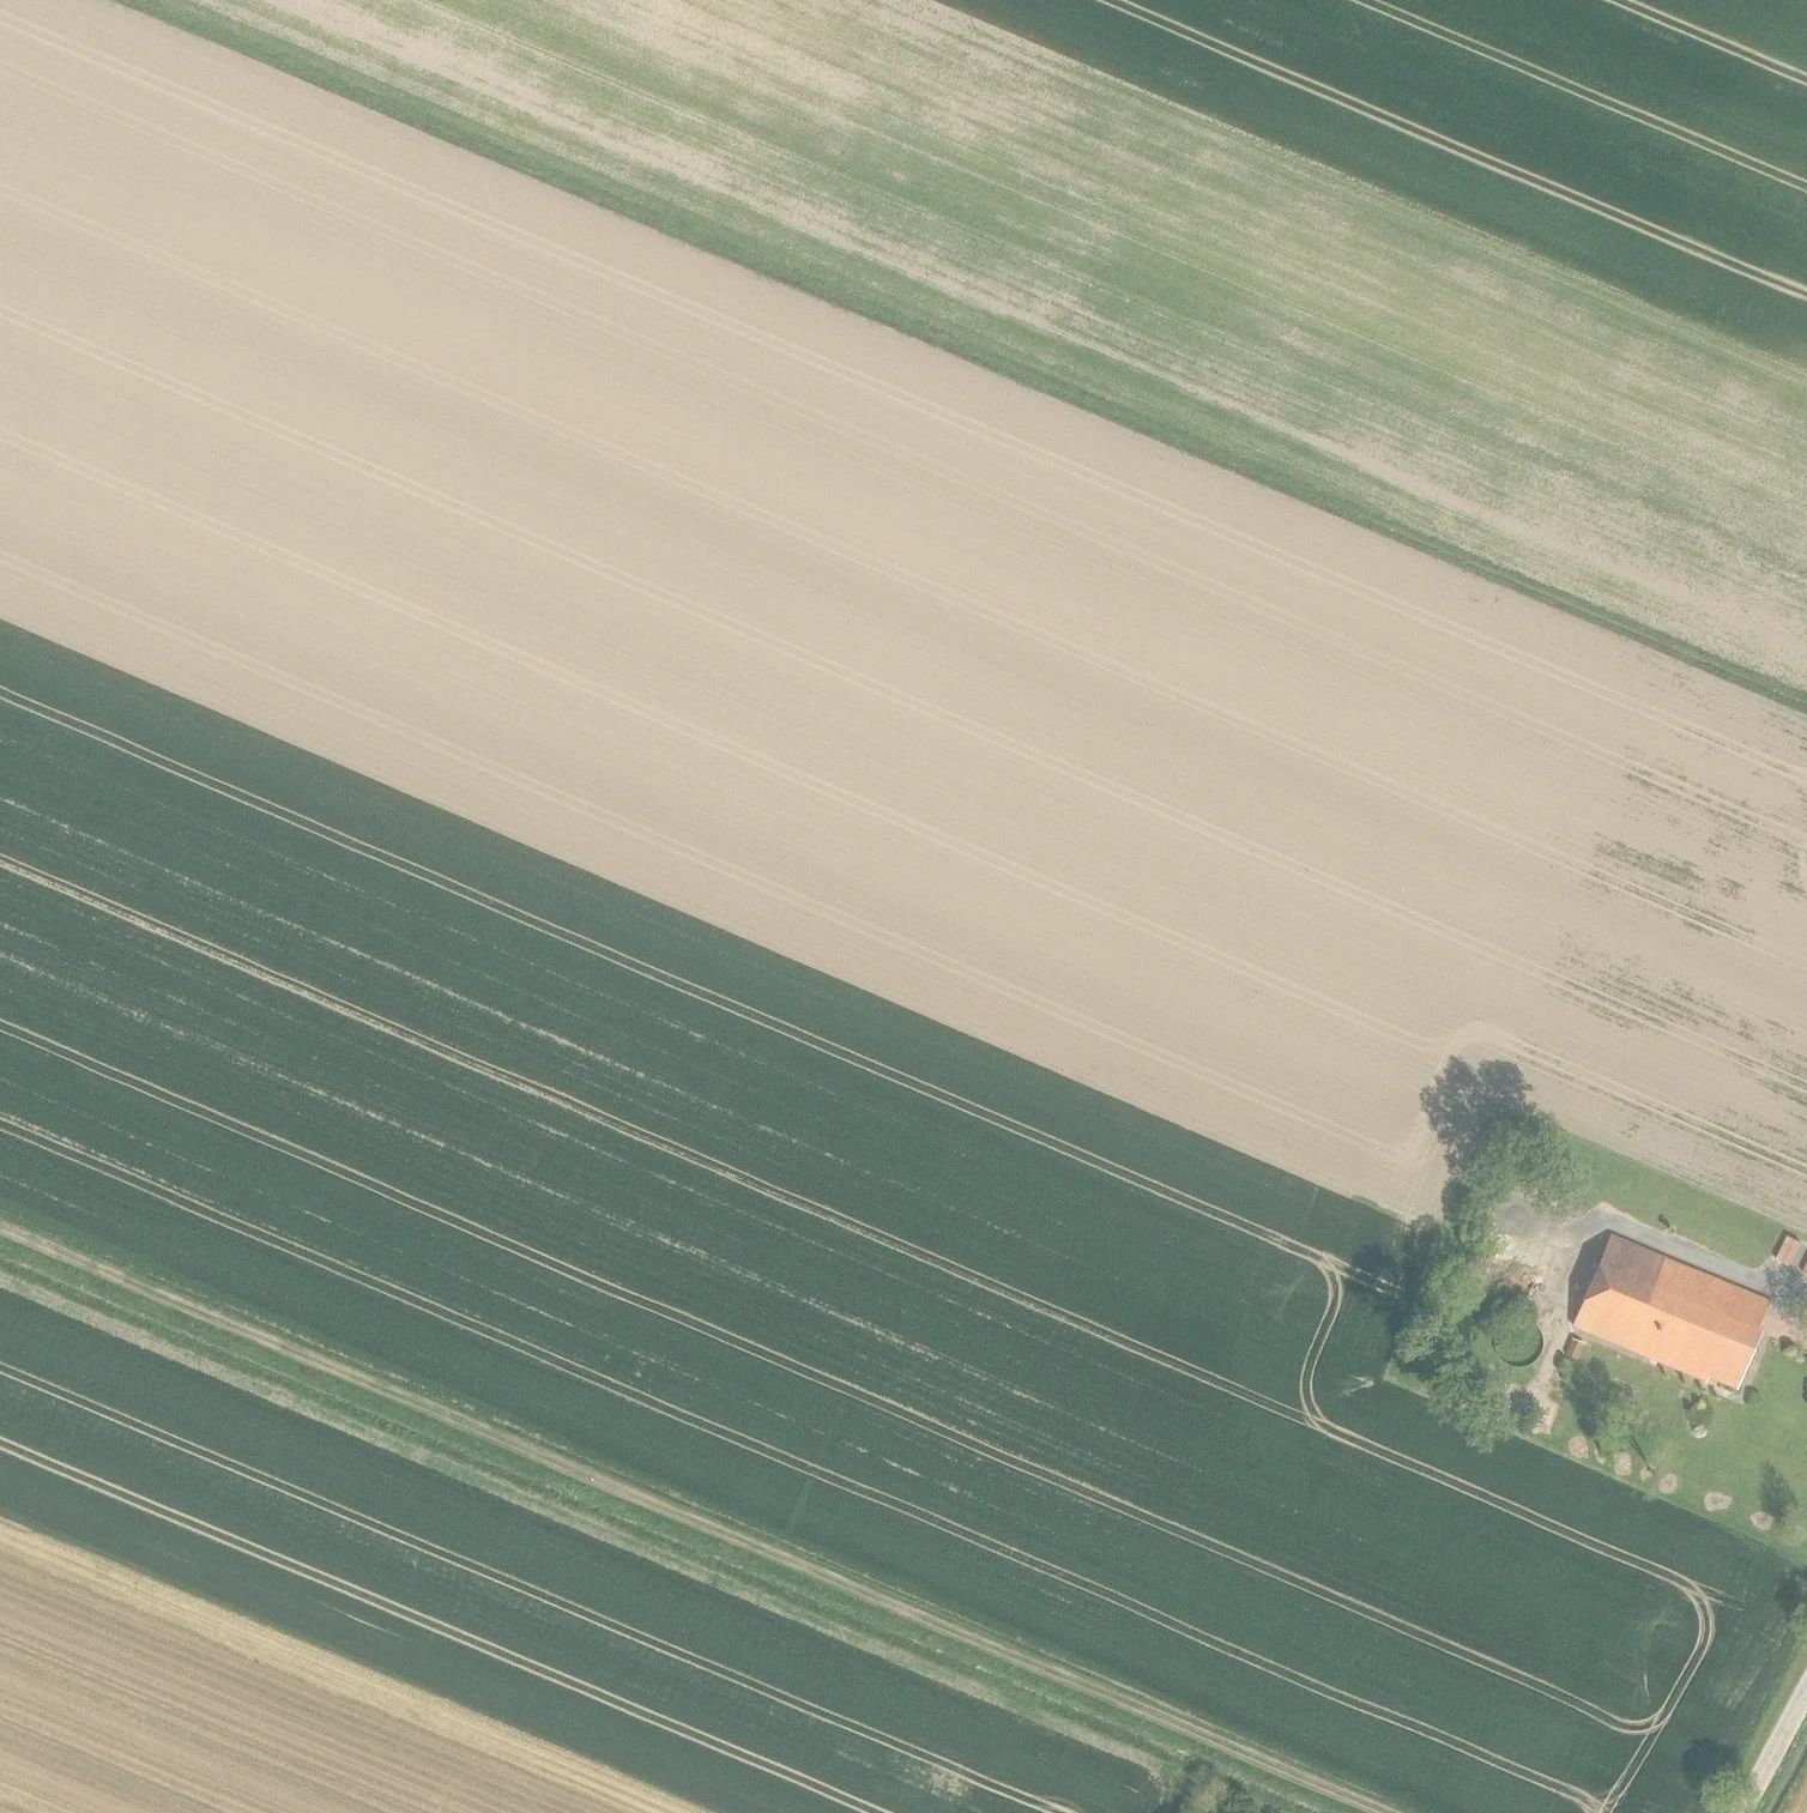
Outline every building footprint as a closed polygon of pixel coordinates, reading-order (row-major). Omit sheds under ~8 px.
[(1776,1254),(1793,1264),(1806,1242),(1789,1232),(1776,1254)] [(1735,1389),(1772,1299),(1612,1234),(1575,1324),(1735,1389)]
